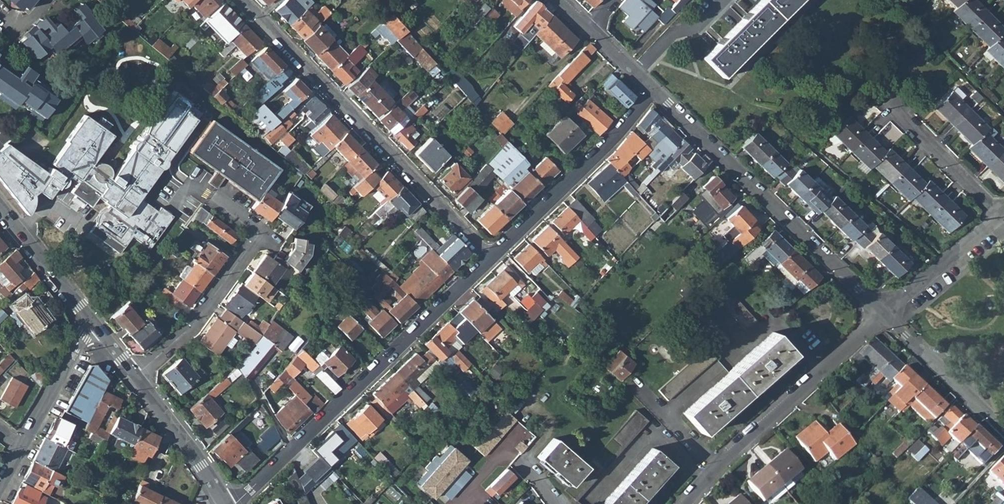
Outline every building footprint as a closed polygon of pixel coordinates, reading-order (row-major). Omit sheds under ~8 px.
[(25,9),(33,0),(14,0),(25,9)] [(192,5),(199,13),(202,11),(208,5),(212,9),(221,1),(220,0),(198,0),(192,5)] [(290,24),(310,5),(306,0),(305,0),(303,2),(301,0),(286,0),(276,10),(290,24)] [(382,5),(382,4),(377,0),(372,0),(371,2),(370,2),(377,10),(382,5)] [(488,2),(486,0),(469,18),(475,24),(496,0),(490,0),(488,2)] [(520,7),(526,0),(502,0),(500,1),(504,7),(508,9),(516,16),(522,9),(520,7)] [(640,0),(625,0),(619,6),(628,15),(622,21),(632,30),(636,25),(644,31),(658,16),(651,10),(656,4),(652,0),(642,0),(641,1),(640,0)] [(747,14),(746,14),(741,18),(742,19),(723,39),(722,39),(717,43),(718,44),(703,59),(722,77),(739,60),(798,0),(761,0),(747,14)] [(949,1),(947,3),(954,9),(955,9),(963,0),(948,0),(949,1)] [(987,12),(975,0),(963,0),(955,9),(961,15),(959,17),(971,28),(981,19),(987,12)] [(539,27),(550,16),(542,9),(543,8),(535,1),(515,23),(521,29),(512,39),(521,47),(531,36),(534,32),(539,27)] [(113,4),(108,9),(132,28),(142,18),(138,13),(132,19),(113,4)] [(224,4),(208,19),(207,19),(199,26),(203,30),(211,22),(226,37),(241,22),(224,4)] [(310,5),(290,24),(303,39),(318,24),(331,11),(325,4),(317,12),(310,5)] [(492,21),(502,10),(496,4),(486,15),(492,21)] [(202,11),(206,14),(212,9),(208,5),(202,11)] [(385,19),(390,14),(382,5),(377,10),(385,19)] [(63,27),(62,27),(59,22),(41,35),(36,29),(20,40),(31,57),(33,57),(35,58),(36,58),(43,53),(51,48),(55,54),(81,35),(85,40),(102,28),(88,9),(63,27)] [(1003,30),(1003,29),(987,12),(981,19),(971,28),(971,29),(982,40),(984,38),(991,44),(1002,33),(1003,30)] [(396,39),(405,30),(393,17),(390,14),(385,19),(373,30),(381,38),(383,36),(389,32),(396,39)] [(560,57),(576,39),(550,15),(550,16),(539,27),(534,32),(560,57)] [(303,39),(317,54),(336,35),(325,24),(322,27),(318,24),(303,39)] [(261,43),(244,25),(217,50),(223,57),(234,45),(239,49),(240,49),(246,42),(252,49),(254,50),(261,43)] [(396,39),(396,40),(412,58),(414,56),(422,48),(405,30),(396,39)] [(396,39),(389,32),(383,36),(391,45),(396,40),(396,39)] [(1003,67),(1003,35),(1002,33),(991,44),(984,51),(982,53),(988,60),(992,56),(1003,68),(1003,67)] [(332,70),(348,55),(335,41),(339,38),(336,35),(317,54),(332,70)] [(177,47),(173,43),(170,47),(160,36),(151,45),(165,58),(171,53),(177,47)] [(364,48),(368,44),(363,40),(360,43),(364,48)] [(240,49),(246,55),(252,49),(246,42),(240,49)] [(588,42),(547,86),(566,102),(573,95),(563,86),(589,59),(586,57),(594,48),(588,42)] [(360,43),(348,55),(332,70),(345,85),(359,72),(352,64),(366,50),(364,48),(360,43)] [(276,85),(288,74),(263,49),(248,63),(266,81),(250,97),(259,105),(278,87),(276,85)] [(423,50),(416,57),(428,71),(436,63),(423,50)] [(171,63),(176,59),(171,53),(165,58),(171,63)] [(246,65),(240,59),(229,70),(234,76),(246,65)] [(376,117),(392,102),(372,81),(378,76),(368,67),(348,87),(357,96),(376,117)] [(33,111),(45,119),(58,99),(47,92),(31,81),(28,86),(4,71),(0,68),(0,96),(15,106),(19,101),(23,104),(33,111)] [(610,74),(600,85),(606,90),(616,79),(610,74)] [(635,96),(616,79),(606,90),(625,107),(635,96)] [(270,118),(258,106),(239,125),(257,141),(259,139),(287,112),(307,93),(294,80),(281,93),(288,100),(270,118)] [(225,85),(221,81),(212,90),(205,83),(199,89),(210,99),(217,92),(225,85)] [(418,88),(416,86),(410,92),(414,97),(419,92),(416,90),(418,88)] [(956,87),(938,106),(946,115),(945,117),(954,126),(970,110),(961,101),(961,100),(965,95),(956,87)] [(432,95),(426,89),(420,95),(426,102),(432,95)] [(971,95),(978,102),(983,97),(976,90),(971,95)] [(162,168),(199,118),(188,110),(194,102),(180,91),(172,99),(170,101),(166,105),(163,108),(159,114),(155,120),(153,124),(151,128),(150,132),(144,140),(140,137),(133,146),(136,147),(134,149),(133,151),(132,154),(133,157),(134,159),(135,160),(136,161),(130,169),(129,168),(127,167),(125,166),(123,166),(121,167),(119,169),(117,171),(114,176),(111,174),(112,172),(112,170),(112,167),(111,163),(110,162),(108,160),(106,160),(103,159),(100,160),(97,162),(96,163),(93,161),(94,159),(98,155),(100,152),(101,149),(100,146),(99,145),(98,144),(104,136),(106,137),(108,137),(111,136),(114,134),(115,132),(110,128),(100,120),(89,112),(70,136),(72,138),(56,159),(62,164),(60,167),(54,163),(50,168),(7,143),(0,148),(0,180),(31,218),(33,216),(34,213),(35,211),(35,207),(34,204),(32,201),(30,199),(35,193),(46,200),(54,189),(55,189),(56,189),(58,189),(61,187),(62,186),(63,184),(64,181),(64,179),(65,178),(66,177),(71,181),(72,179),(77,183),(78,182),(83,185),(74,195),(84,202),(91,194),(92,192),(97,196),(97,198),(102,202),(101,204),(106,207),(105,209),(103,209),(101,210),(99,211),(96,214),(95,217),(93,221),(94,224),(92,226),(87,233),(117,255),(122,249),(130,239),(147,251),(174,216),(162,207),(158,211),(141,196),(162,168)] [(408,91),(378,120),(387,130),(396,121),(403,114),(401,112),(415,98),(414,97),(410,92),(408,91)] [(225,112),(230,107),(217,92),(210,99),(225,112)] [(328,114),(312,98),(302,107),(309,114),(304,118),(309,124),(303,131),(307,135),(328,114)] [(415,113),(423,104),(424,103),(420,98),(410,108),(415,113)] [(597,136),(611,121),(588,99),(581,106),(575,113),(574,114),(597,136)] [(581,106),(577,102),(570,109),(575,113),(581,106)] [(403,124),(402,125),(392,135),(399,142),(400,141),(408,149),(415,142),(413,140),(408,134),(413,129),(409,124),(414,119),(416,121),(426,110),(424,108),(425,106),(423,104),(415,113),(405,122),(403,124)] [(474,104),(466,113),(470,118),(479,110),(474,104)] [(491,123),(496,128),(507,116),(501,110),(490,122),(491,123)] [(671,131),(649,110),(647,113),(645,116),(638,124),(645,131),(649,135),(652,138),(658,143),(671,131)] [(981,136),(989,128),(970,110),(954,126),(964,136),(966,134),(974,143),(981,136)] [(287,112),(259,139),(263,144),(269,139),(272,141),(287,127),(283,123),(290,116),(287,112)] [(115,121),(105,114),(100,120),(110,128),(115,121)] [(545,134),(563,153),(583,133),(565,115),(545,134)] [(332,148),(345,134),(346,133),(330,116),(314,132),(321,139),(319,141),(329,151),(332,148)] [(507,116),(496,128),(501,133),(502,134),(513,123),(507,116)] [(851,152),(867,135),(849,117),(835,131),(842,138),(840,140),(851,152)] [(392,135),(402,125),(399,122),(398,123),(396,121),(387,130),(392,135)] [(269,187),(282,170),(250,146),(248,148),(215,122),(192,152),(218,171),(210,182),(218,188),(227,177),(258,201),(266,191),(269,187)] [(1003,150),(991,138),(996,132),(991,126),(990,127),(989,128),(981,136),(974,143),(971,147),(979,155),(977,156),(987,166),(1003,150)] [(413,140),(419,134),(413,129),(408,134),(413,140)] [(671,131),(658,143),(652,148),(657,153),(660,157),(650,167),(653,170),(682,141),(671,131)] [(3,136),(0,139),(0,148),(7,143),(13,138),(8,132),(3,136)] [(319,141),(321,139),(314,132),(309,138),(323,152),(325,155),(329,151),(319,141)] [(631,132),(617,148),(615,150),(613,152),(612,153),(614,155),(613,156),(614,157),(609,162),(622,176),(626,172),(628,170),(629,166),(630,166),(625,160),(633,152),(640,159),(643,157),(650,150),(643,142),(642,142),(631,132)] [(502,134),(501,133),(496,138),(502,145),(507,140),(502,134)] [(754,133),(742,145),(754,156),(752,158),(758,164),(772,150),(754,133)] [(345,134),(332,148),(346,162),(358,149),(345,134)] [(652,148),(658,143),(652,138),(649,135),(643,142),(650,150),(652,148)] [(875,163),(885,152),(867,135),(851,152),(862,163),(865,160),(871,167),(875,163)] [(272,155),(275,153),(276,155),(285,147),(287,145),(281,138),(267,151),(272,155)] [(433,172),(448,157),(431,139),(415,154),(433,172)] [(529,173),(523,168),(528,163),(507,140),(502,145),(486,164),(497,175),(500,178),(510,188),(508,191),(521,205),(540,186),(529,173)] [(680,167),(687,174),(693,180),(711,161),(704,154),(700,158),(698,156),(694,153),(689,158),(684,153),(689,148),(682,141),(653,170),(650,174),(638,186),(634,190),(636,191),(639,194),(646,186),(645,185),(663,166),(665,168),(667,166),(672,170),(678,164),(680,166),(680,167)] [(689,148),(684,153),(689,158),(694,153),(689,148)] [(358,149),(346,162),(349,165),(345,168),(358,181),(371,168),(374,165),(358,149)] [(890,183),(906,166),(889,149),(885,152),(875,163),(881,169),(879,172),(890,183)] [(779,180),(790,168),(772,150),(758,164),(766,172),(768,170),(779,180)] [(1003,150),(987,166),(997,176),(999,175),(1003,180),(1003,150)] [(302,179),(306,174),(287,156),(281,163),(285,166),(293,174),(295,171),(302,179)] [(559,170),(546,157),(533,169),(529,173),(540,186),(541,187),(559,170)] [(609,162),(587,182),(604,201),(623,184),(629,190),(632,194),(636,191),(634,190),(622,176),(609,162)] [(529,173),(533,169),(528,163),(523,168),(529,173)] [(494,177),(497,175),(486,164),(466,186),(474,193),(480,199),(497,180),(494,177)] [(455,195),(470,180),(456,165),(447,174),(449,176),(442,182),(455,195)] [(915,195),(925,184),(906,166),(890,183),(902,194),(904,192),(911,199),(915,195)] [(371,168),(358,181),(347,192),(350,195),(355,191),(360,197),(371,186),(379,178),(380,177),(371,168)] [(784,185),(787,182),(793,187),(791,189),(798,196),(811,182),(799,170),(795,173),(790,168),(779,180),(784,185)] [(622,176),(634,190),(638,186),(626,172),(622,176)] [(308,184),(312,179),(307,174),(306,174),(302,179),(308,184)] [(371,186),(384,199),(379,204),(382,206),(401,188),(388,174),(381,181),(379,178),(371,186)] [(716,214),(732,198),(712,176),(701,186),(701,187),(698,191),(700,193),(698,195),(716,214)] [(811,182),(798,196),(805,203),(806,201),(818,212),(821,208),(829,200),(823,194),(828,188),(817,177),(811,182)] [(930,214),(946,198),(928,180),(925,184),(915,195),(921,201),(918,203),(930,214)] [(696,189),(690,183),(674,199),(658,216),(663,221),(663,222),(675,210),(679,206),(696,189)] [(454,200),(461,207),(474,193),(466,186),(454,200)] [(273,197),(276,193),(269,187),(266,191),(273,197)] [(386,212),(391,207),(394,211),(398,207),(407,215),(417,205),(401,188),(382,206),(373,215),(381,223),(384,219),(384,214),(386,212)] [(270,221),(275,215),(283,204),(273,197),(266,191),(258,201),(253,208),(270,221)] [(508,191),(502,197),(499,193),(490,201),(493,204),(506,219),(521,205),(508,191)] [(275,215),(288,225),(280,235),(287,240),(307,214),(295,205),(299,200),(291,193),(283,204),(275,215)] [(474,193),(461,207),(468,212),(480,199),(474,193)] [(950,229),(964,216),(946,198),(930,214),(941,226),(944,223),(950,229)] [(333,206),(337,202),(333,199),(327,204),(331,208),(333,206)] [(344,203),(340,199),(337,202),(333,206),(340,213),(342,211),(343,209),(341,207),(344,203)] [(593,219),(590,215),(575,199),(567,207),(591,232),(593,235),(594,236),(601,229),(592,220),(593,219)] [(847,219),(848,217),(829,200),(821,208),(832,219),(831,221),(838,228),(847,219)] [(477,219),(491,234),(506,219),(493,204),(477,219)] [(414,223),(424,212),(417,205),(407,215),(414,223)] [(760,227),(740,205),(726,218),(734,226),(725,235),(737,249),(760,227)] [(199,225),(202,221),(230,244),(237,235),(201,206),(191,219),(199,225)] [(663,222),(668,227),(683,211),(679,206),(675,210),(663,222)] [(394,211),(391,207),(386,212),(390,216),(395,211),(394,211)] [(567,207),(551,221),(564,235),(576,223),(580,227),(579,228),(586,236),(591,232),(567,207)] [(650,217),(654,221),(658,216),(655,212),(650,217)] [(857,243),(869,231),(865,227),(851,214),(848,217),(847,219),(838,228),(845,234),(847,233),(857,243)] [(658,216),(654,221),(652,222),(657,227),(663,221),(658,216)] [(865,227),(869,231),(875,225),(870,221),(865,227)] [(575,254),(558,236),(548,225),(532,240),(549,257),(552,255),(550,253),(558,245),(574,262),(576,261),(579,258),(575,254)] [(862,248),(866,245),(871,250),(870,252),(876,258),(890,244),(879,234),(875,225),(869,231),(857,243),(862,248)] [(344,229),(336,236),(344,243),(351,237),(344,229)] [(765,249),(776,260),(775,262),(777,264),(792,249),(788,245),(773,230),(758,245),(755,247),(742,258),(747,265),(757,256),(759,258),(762,255),(761,253),(765,249)] [(434,245),(424,235),(419,240),(424,245),(430,250),(434,245)] [(296,271),(305,260),(306,256),(308,256),(310,246),(305,244),(305,241),(295,238),(292,249),(283,262),(286,264),(296,271)] [(437,257),(452,271),(470,254),(456,239),(437,257)] [(212,275),(225,257),(205,243),(193,260),(194,261),(212,275)] [(166,250),(174,256),(179,249),(171,244),(166,250)] [(543,259),(529,244),(514,258),(528,274),(530,272),(534,276),(546,264),(542,260),(543,259)] [(883,265),(885,264),(896,274),(908,262),(903,257),(890,244),(876,258),(883,265)] [(14,261),(20,255),(15,249),(14,249),(0,262),(0,272),(12,286),(19,281),(22,284),(22,283),(33,272),(28,265),(25,267),(22,264),(19,266),(14,261)] [(775,262),(776,260),(765,249),(761,253),(762,255),(772,264),(775,262)] [(820,277),(801,257),(792,249),(777,264),(779,267),(781,265),(790,274),(796,279),(796,280),(806,290),(820,277)] [(275,256),(269,251),(265,255),(271,260),(275,256)] [(406,291),(419,304),(452,271),(437,257),(431,251),(420,261),(422,263),(412,274),(418,279),(406,291)] [(364,259),(371,264),(376,260),(369,253),(364,259)] [(265,255),(243,285),(256,295),(260,299),(269,286),(281,271),(286,264),(283,262),(275,256),(271,260),(265,255)] [(576,261),(581,266),(584,263),(579,258),(576,261)] [(182,278),(200,291),(212,275),(194,261),(190,267),(187,265),(179,276),(182,278)] [(281,271),(300,284),(305,278),(303,276),(296,271),(286,264),(281,271)] [(787,277),(790,274),(781,265),(779,267),(778,268),(787,277)] [(520,288),(524,284),(506,266),(494,278),(507,291),(508,291),(516,283),(520,288)] [(394,283),(387,277),(377,269),(370,276),(372,278),(366,285),(369,288),(366,291),(367,292),(375,300),(394,283)] [(12,286),(0,272),(0,279),(4,283),(2,285),(4,287),(7,291),(12,286)] [(39,279),(33,272),(22,283),(29,289),(39,279)] [(400,286),(406,291),(418,279),(412,274),(400,286)] [(792,283),(796,279),(790,274),(787,277),(792,283)] [(182,278),(171,293),(163,288),(161,291),(167,299),(175,305),(179,299),(189,306),(200,291),(182,278)] [(494,278),(481,290),(497,307),(503,302),(500,299),(507,291),(494,278)] [(806,290),(796,280),(796,279),(792,283),(803,293),(806,290)] [(723,284),(712,294),(745,330),(755,321),(723,284)] [(243,313),(248,307),(250,308),(253,305),(251,303),(256,295),(243,285),(225,308),(226,309),(239,319),(243,313)] [(269,286),(260,299),(266,304),(275,291),(269,286)] [(0,291),(0,293),(6,300),(11,295),(7,291),(4,287),(0,291)] [(355,298),(359,301),(367,292),(366,291),(362,287),(353,295),(355,298)] [(771,294),(775,298),(782,292),(778,287),(771,294)] [(382,308),(399,324),(417,306),(401,290),(399,292),(403,297),(391,308),(387,303),(382,308)] [(529,306),(531,308),(529,311),(535,316),(538,314),(542,309),(539,306),(544,300),(534,290),(529,295),(527,293),(520,301),(527,308),(529,306)] [(573,308),(576,303),(560,291),(557,296),(573,308)] [(29,302),(24,295),(11,305),(16,312),(16,313),(23,322),(32,334),(50,320),(33,299),(29,302)] [(361,303),(389,332),(396,325),(381,310),(378,313),(365,299),(364,300),(363,299),(359,302),(361,303)] [(458,312),(469,323),(477,332),(479,334),(486,341),(500,328),(491,319),(473,301),(466,307),(465,306),(458,312)] [(357,313),(347,302),(341,308),(345,312),(349,315),(352,319),(357,313)] [(367,324),(381,339),(389,332),(361,303),(357,307),(366,316),(371,321),(367,324)] [(118,325),(121,323),(128,332),(142,321),(126,305),(112,318),(118,325)] [(243,313),(247,316),(252,310),(250,308),(248,307),(243,313)] [(336,314),(340,317),(345,312),(341,308),(336,314)] [(249,341),(251,338),(257,342),(261,336),(247,326),(239,319),(226,309),(218,318),(217,317),(198,341),(215,355),(236,329),(249,341)] [(469,323),(458,312),(433,336),(445,349),(455,340),(458,344),(463,339),(457,331),(461,327),(462,328),(469,323)] [(16,313),(15,313),(10,318),(17,327),(23,322),(16,313)] [(349,315),(337,327),(350,340),(362,329),(352,319),(349,315)] [(519,324),(524,329),(532,320),(528,316),(519,324)] [(143,350),(159,336),(144,319),(142,321),(128,332),(143,350)] [(281,351),(292,336),(272,321),(269,326),(261,336),(265,339),(260,346),(259,345),(247,358),(245,357),(238,367),(248,384),(276,347),(281,351)] [(250,322),(247,326),(261,336),(269,326),(263,321),(258,328),(250,322)] [(791,352),(773,332),(684,413),(702,433),(791,352)] [(488,352),(493,348),(479,334),(476,337),(483,344),(481,345),(488,352)] [(433,336),(425,344),(439,359),(436,362),(440,366),(447,373),(456,365),(463,372),(471,364),(463,355),(457,350),(451,355),(448,352),(445,349),(433,336)] [(610,336),(604,344),(610,349),(617,341),(610,336)] [(871,379),(893,356),(872,337),(853,354),(848,358),(853,363),(861,356),(872,366),(865,375),(861,372),(852,381),(860,390),(869,381),(871,379)] [(445,349),(448,352),(458,344),(455,340),(445,349)] [(329,355),(324,349),(313,360),(318,365),(322,370),(326,366),(335,376),(352,359),(339,345),(329,355)] [(715,358),(706,347),(659,390),(668,400),(715,358)] [(492,365),(500,356),(498,354),(493,348),(488,352),(493,357),(487,364),(490,367),(492,365)] [(616,350),(618,352),(604,367),(619,380),(634,364),(618,348),(616,350)] [(292,378),(303,365),(310,373),(318,365),(313,360),(303,349),(278,378),(284,384),(289,389),(293,393),(310,412),(313,415),(323,405),(315,397),(312,399),(292,378)] [(419,358),(415,354),(395,373),(416,395),(417,395),(424,403),(428,399),(416,385),(431,371),(433,372),(440,366),(436,362),(426,351),(419,358)] [(0,361),(0,372),(13,358),(8,353),(0,361)] [(900,388),(899,387),(912,374),(920,365),(911,356),(902,365),(893,356),(871,379),(873,380),(871,382),(874,384),(877,381),(885,373),(891,380),(896,384),(887,393),(889,395),(890,393),(892,394),(893,395),(900,388)] [(181,398),(201,381),(182,358),(162,374),(181,398)] [(102,391),(108,380),(96,365),(89,367),(66,412),(86,422),(102,391)] [(310,373),(324,388),(325,386),(332,380),(322,370),(318,365),(310,373)] [(490,367),(488,370),(485,374),(484,374),(488,377),(496,368),(492,365),(490,367)] [(416,395),(395,373),(381,385),(381,386),(394,399),(403,390),(407,395),(411,400),(416,395)] [(891,380),(885,373),(877,381),(884,387),(891,380)] [(910,397),(911,398),(924,385),(912,374),(899,387),(900,388),(906,393),(899,400),(901,402),(899,404),(898,402),(890,410),(896,416),(903,408),(905,406),(903,404),(910,397)] [(270,386),(277,392),(284,384),(278,378),(270,386)] [(210,400),(229,384),(224,379),(190,408),(204,427),(221,413),(210,400)] [(26,389),(12,380),(0,398),(0,401),(13,410),(26,389)] [(334,395),(340,389),(332,380),(325,386),(334,395)] [(467,394),(472,389),(464,381),(459,385),(466,393),(467,394)] [(463,396),(466,393),(459,385),(453,391),(461,398),(463,396)] [(949,393),(940,401),(932,393),(924,385),(911,398),(910,397),(903,404),(905,406),(906,407),(909,405),(928,423),(933,418),(936,416),(944,407),(945,407),(954,398),(949,393)] [(277,392),(270,386),(263,394),(268,402),(277,392)] [(394,399),(381,386),(372,394),(376,398),(371,403),(385,417),(390,412),(385,407),(394,399)] [(407,395),(403,390),(394,399),(398,403),(407,395)] [(86,422),(83,429),(90,433),(105,440),(109,433),(97,427),(99,423),(97,422),(93,420),(98,412),(101,414),(102,414),(107,405),(115,409),(120,399),(102,391),(86,422)] [(289,397),(288,398),(298,408),(287,418),(283,414),(278,419),(281,425),(289,433),(310,412),(293,393),(289,397)] [(424,403),(417,395),(416,395),(411,400),(419,407),(424,403)] [(390,412),(398,403),(394,399),(385,407),(390,412)] [(429,408),(433,412),(437,408),(434,405),(431,402),(427,406),(429,408)] [(380,420),(366,405),(346,423),(361,438),(365,434),(369,437),(376,431),(372,427),(380,420)] [(950,406),(942,415),(949,422),(945,426),(944,425),(940,429),(938,427),(936,429),(932,426),(927,431),(937,441),(961,416),(950,406)] [(433,412),(440,419),(444,416),(437,408),(433,412)] [(903,408),(896,416),(893,418),(897,422),(907,412),(903,408)] [(565,490),(577,501),(595,480),(647,420),(635,409),(620,427),(586,466),(581,462),(553,438),(548,444),(537,457),(558,476),(569,485),(565,490)] [(505,411),(474,445),(486,456),(517,421),(505,411)] [(98,412),(93,420),(97,422),(101,414),(98,412)] [(250,417),(248,415),(232,430),(234,432),(250,417)] [(131,422),(130,423),(117,416),(109,433),(131,444),(140,428),(138,427),(138,426),(131,422)] [(961,416),(937,441),(941,445),(950,437),(953,440),(944,449),(948,453),(972,427),(961,416)] [(893,418),(887,425),(891,428),(897,422),(893,418)] [(74,443),(68,439),(73,428),(55,419),(46,438),(64,447),(64,446),(71,449),(74,443)] [(794,435),(814,460),(827,449),(833,457),(852,442),(837,422),(824,431),(813,419),(794,435)] [(142,422),(140,428),(131,444),(127,453),(146,463),(158,437),(147,432),(148,429),(142,422)] [(358,443),(340,424),(312,450),(315,452),(319,457),(325,464),(331,459),(341,450),(342,451),(346,447),(342,442),(346,439),(353,446),(351,448),(362,460),(368,454),(358,443)] [(980,463),(996,447),(979,431),(973,426),(972,427),(948,453),(947,454),(954,460),(969,444),(972,441),(981,449),(978,453),(974,457),(980,463)] [(105,440),(90,433),(88,437),(103,445),(105,440)] [(246,450),(229,433),(213,449),(221,457),(222,455),(231,464),(236,459),(246,469),(257,458),(247,448),(246,450)] [(916,436),(913,433),(905,440),(909,443),(916,436)] [(45,437),(34,460),(55,470),(66,448),(64,447),(46,438),(45,437)] [(909,453),(913,457),(922,448),(923,447),(917,441),(912,446),(909,450),(906,452),(908,454),(909,453)] [(981,449),(972,441),(969,444),(978,453),(981,449)] [(527,447),(522,442),(516,448),(522,453),(527,447)] [(470,462),(451,446),(418,483),(437,501),(442,495),(449,501),(471,476),(464,469),(470,462)] [(628,476),(618,487),(603,503),(636,503),(637,503),(670,464),(652,448),(628,476)] [(922,448),(913,457),(917,461),(925,452),(922,448)] [(341,450),(331,459),(336,463),(345,454),(342,451),(341,450)] [(782,486),(800,471),(783,451),(766,466),(782,486)] [(385,471),(390,465),(379,453),(373,458),(385,471)] [(1003,455),(988,471),(1003,487),(1003,457),(1003,455)] [(325,464),(319,457),(303,472),(304,473),(315,484),(316,486),(327,475),(323,471),(328,467),(325,464)] [(34,460),(24,481),(49,494),(53,485),(59,486),(61,483),(63,484),(67,476),(55,470),(34,460)] [(385,471),(392,479),(398,473),(390,465),(385,471)] [(766,466),(747,482),(763,501),(782,486),(766,466)] [(495,492),(497,494),(513,477),(506,470),(501,474),(498,478),(485,490),(490,496),(495,492)] [(287,478),(299,503),(309,503),(304,495),(297,479),(294,471),(287,478)] [(304,473),(297,479),(304,495),(315,484),(304,473)] [(958,494),(973,479),(967,473),(952,489),(958,494)] [(160,495),(145,487),(147,483),(142,480),(132,501),(138,503),(156,503),(160,495)] [(907,499),(913,503),(937,503),(918,487),(907,499)] [(32,488),(30,494),(20,489),(12,503),(41,503),(45,495),(32,488)] [(1003,500),(1002,498),(1000,497),(996,492),(990,499),(993,502),(991,503),(1000,503),(1003,500)] [(156,503),(179,503),(160,495),(156,503)] [(738,495),(728,503),(745,503),(738,495)]
